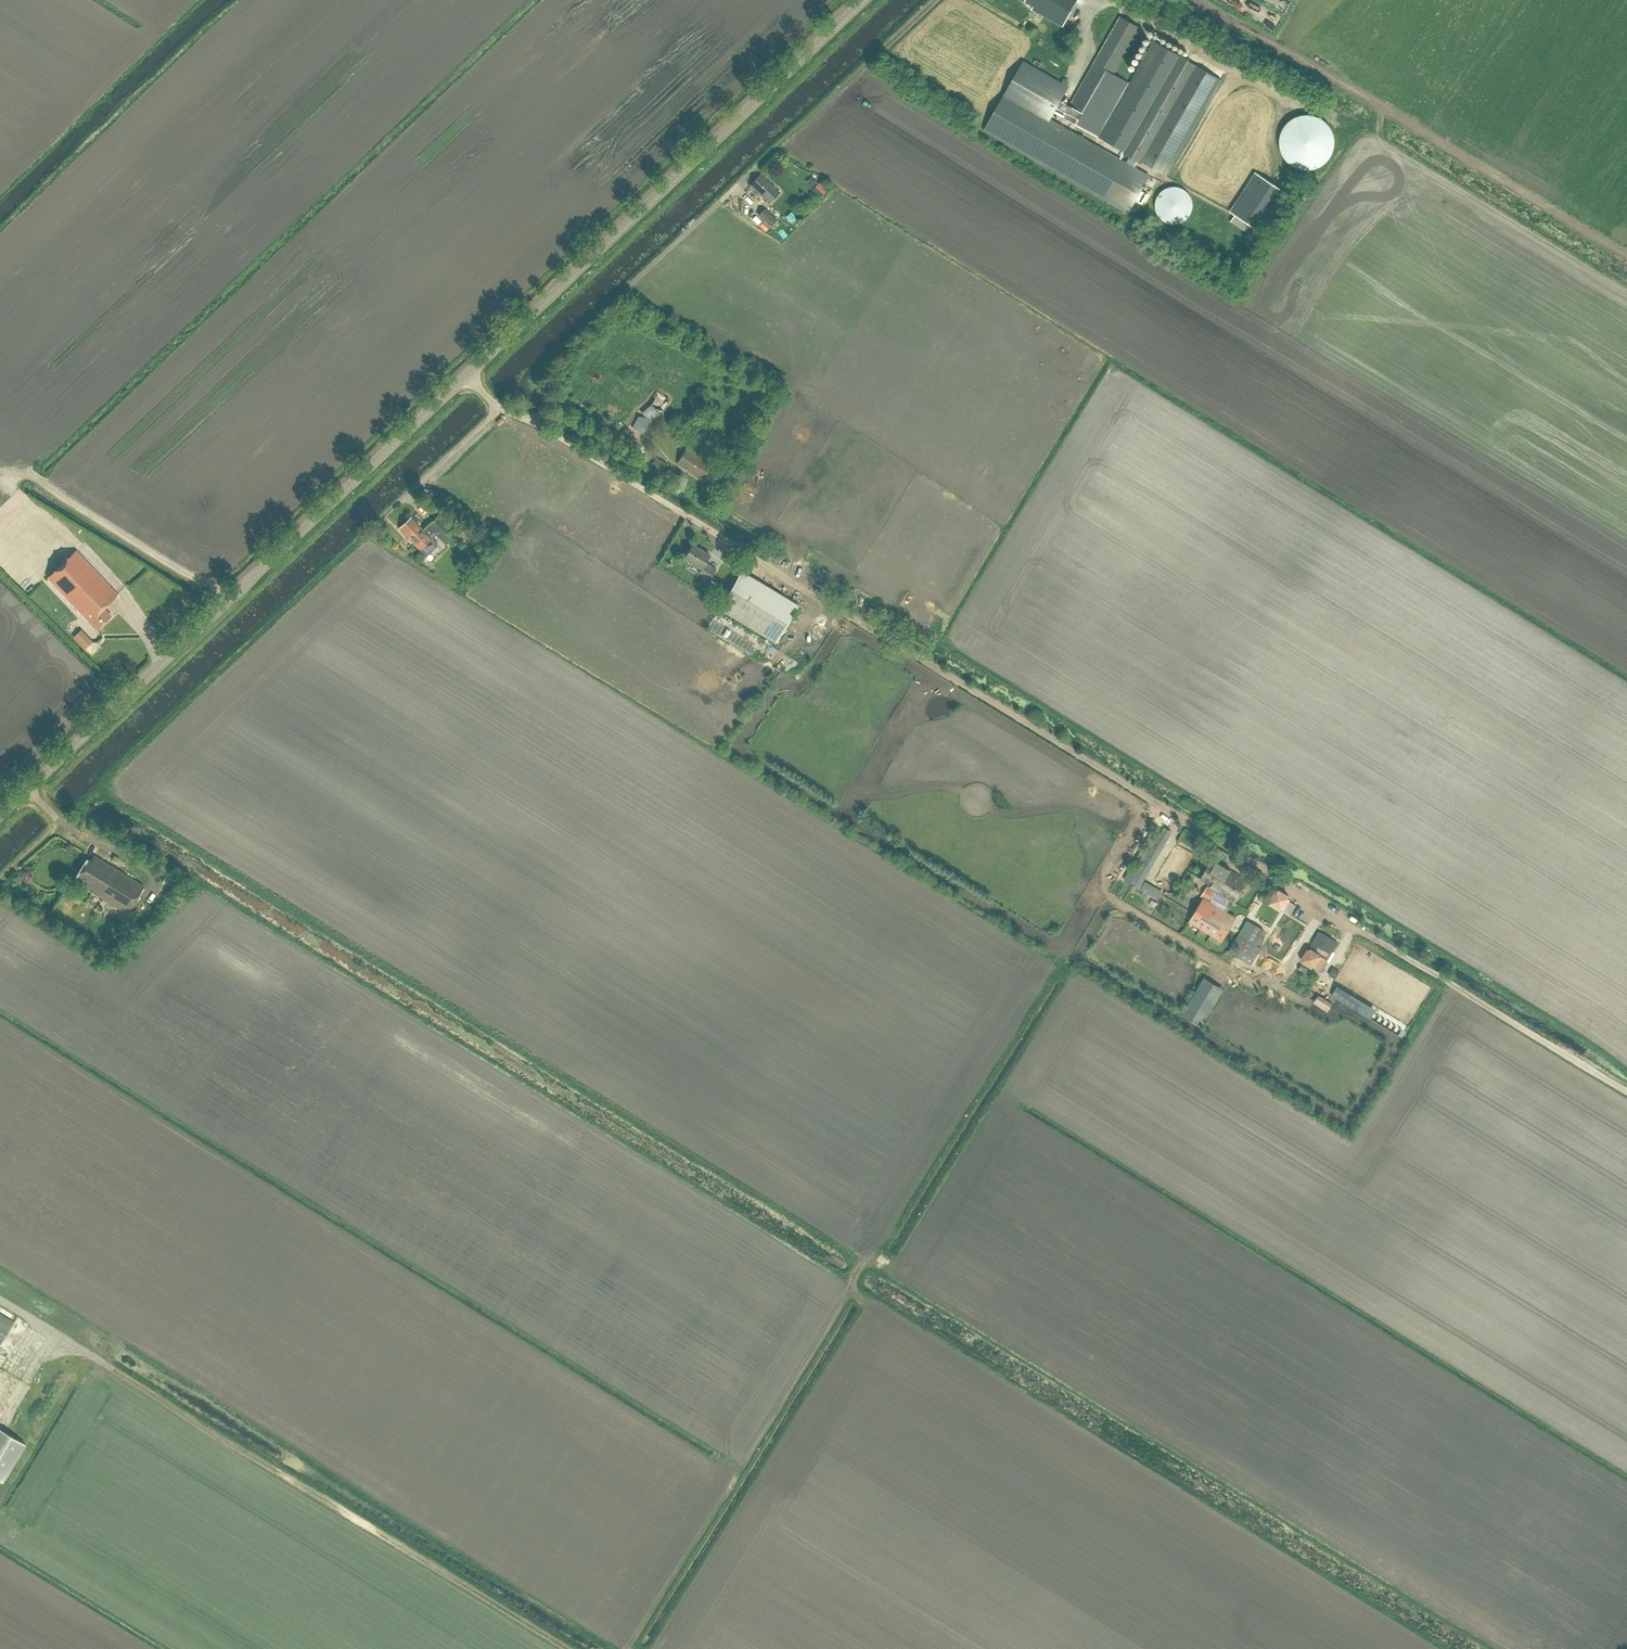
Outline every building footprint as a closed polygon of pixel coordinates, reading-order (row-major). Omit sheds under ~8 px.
[(1057,23),(1068,4),(1060,0),(1021,0),(1019,2),(1057,23)] [(1120,17),(1063,117),(1084,129),(1098,137),(1129,84),(1114,76),(1140,28),(1120,17)] [(1129,84),(1098,137),(1167,176),(1222,80),(1154,41),(1129,84)] [(1192,54),(1190,59),(1200,63),(1202,58),(1192,54)] [(1129,214),(1150,176),(1051,119),(1070,87),(1024,61),(984,131),(1129,214)] [(1297,168),(1304,170),(1312,170),(1320,167),(1326,163),(1332,157),(1335,150),(1336,142),(1335,134),(1332,126),(1326,120),(1319,116),(1311,114),(1303,114),(1295,117),(1288,122),(1283,128),(1280,135),(1280,143),(1281,151),(1285,158),(1290,164),(1297,168)] [(1230,212),(1239,218),(1259,231),(1284,191),(1255,173),(1230,212)] [(770,204),(780,193),(759,174),(749,186),(770,204)] [(811,177),(807,182),(813,188),(818,183),(811,177)] [(1193,206),(1190,195),(1180,188),(1169,188),(1159,194),(1156,205),(1159,216),(1168,223),(1180,223),(1189,217),(1193,206)] [(771,227),(777,221),(764,209),(758,216),(771,227)] [(632,428),(643,434),(652,421),(659,415),(650,405),(641,413),(645,418),(638,416),(632,428)] [(697,452),(696,453),(697,454),(697,456),(700,458),(702,455),(707,458),(717,444),(700,433),(690,447),(697,452)] [(703,480),(712,466),(700,458),(697,456),(697,454),(696,453),(687,448),(677,463),(703,480)] [(667,464),(655,457),(651,464),(663,471),(667,464)] [(456,534),(438,515),(423,530),(411,517),(399,528),(417,547),(418,546),(421,549),(426,545),(429,548),(434,543),(431,540),(437,535),(446,544),(456,534)] [(710,580),(716,569),(705,563),(710,555),(692,544),(684,558),(701,569),(699,573),(710,580)] [(2,556),(9,565),(20,556),(13,548),(2,556)] [(85,560),(77,551),(78,550),(77,550),(47,578),(47,579),(48,578),(82,614),(81,615),(83,614),(98,629),(111,617),(103,609),(119,594),(118,594),(117,595),(109,586),(110,585),(109,586),(101,578),(102,577),(102,576),(101,577),(93,569),(94,568),(93,569),(85,560),(86,559),(85,559),(85,560)] [(775,643),(799,605),(742,571),(719,609),(775,643)] [(85,650),(94,642),(82,630),(74,637),(85,650)] [(1162,823),(1129,882),(1138,889),(1172,831),(1162,823)] [(142,887),(93,857),(91,861),(87,859),(77,875),(87,882),(85,885),(94,890),(93,892),(127,912),(142,887)] [(1211,863),(1201,879),(1210,885),(1204,895),(1203,897),(1203,898),(1210,902),(1216,892),(1234,903),(1248,881),(1216,862),(1214,865),(1211,863)] [(1260,880),(1263,873),(1254,868),(1250,875),(1260,880)] [(1139,890),(1159,899),(1164,891),(1144,880),(1138,889),(1139,890)] [(1250,897),(1244,911),(1250,914),(1256,899),(1250,897)] [(1210,902),(1203,898),(1188,921),(1221,941),(1235,918),(1226,912),(1210,902)] [(1272,939),(1259,963),(1267,971),(1289,949),(1291,952),(1294,947),(1294,946),(1303,930),(1283,950),(1291,935),(1295,932),(1300,922),(1295,917),(1283,910),(1280,914),(1273,926),(1270,928),(1267,934),(1272,939)] [(1247,920),(1229,951),(1235,955),(1252,965),(1257,955),(1253,952),(1266,931),(1247,920)] [(1318,930),(1300,961),(1320,971),(1338,941),(1318,930)] [(90,943),(93,937),(85,933),(82,939),(90,943)] [(1301,966),(1299,970),(1307,975),(1310,971),(1301,966)] [(1223,989),(1203,977),(1181,1013),(1201,1025),(1223,989)] [(1376,1012),(1336,988),(1331,997),(1370,1021),(1376,1012)] [(1332,1003),(1318,994),(1313,1003),(1327,1012),(1332,1003)] [(14,1322),(0,1314),(0,1345),(14,1322)] [(26,1446),(0,1430),(0,1481),(3,1483),(26,1446)]
